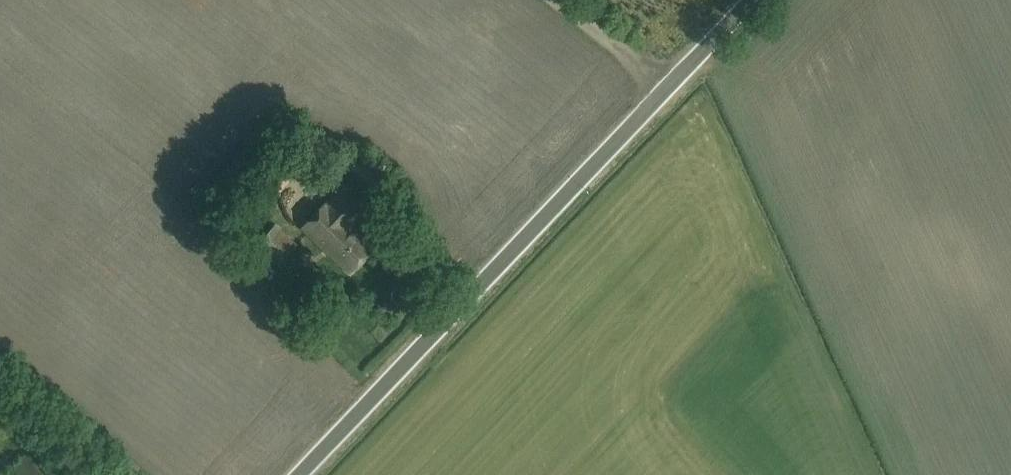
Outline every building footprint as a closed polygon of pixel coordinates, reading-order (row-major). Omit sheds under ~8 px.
[(373,247),(350,224),(364,210),(341,187),(328,201),(327,200),(302,226),(337,260),(340,257),(353,268),(373,247)] [(256,243),(282,268),(301,247),(275,223),(256,243)] [(25,455),(5,474),(45,474),(25,455)]
